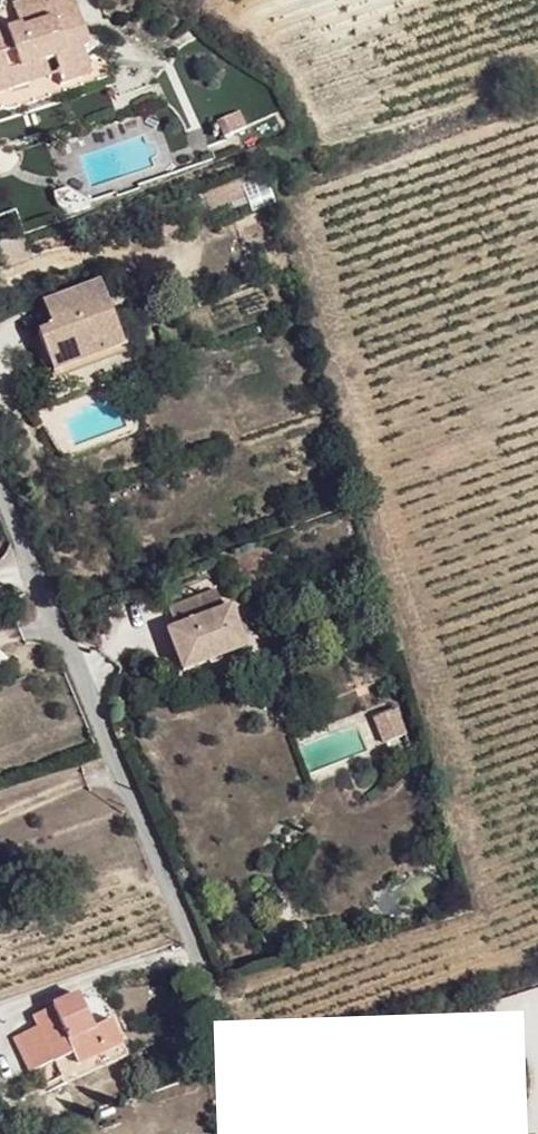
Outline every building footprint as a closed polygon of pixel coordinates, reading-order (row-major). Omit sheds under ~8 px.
[(84,85),(81,74),(91,71),(85,55),(92,52),(74,0),(70,0),(45,8),(44,2),(11,13),(16,32),(0,37),(0,89),(7,86),(12,98),(32,91),(26,73),(44,69),(59,63),(66,91),(84,85)] [(26,73),(32,91),(50,85),(44,69),(26,73)] [(81,74),(84,85),(95,82),(91,71),(81,74)] [(12,98),(7,86),(0,89),(0,102),(12,98)] [(97,355),(118,347),(91,281),(39,304),(50,328),(34,334),(44,361),(92,341),(97,355)] [(44,361),(49,373),(97,355),(92,341),(44,361)] [(215,595),(167,612),(174,632),(167,635),(181,676),(245,652),(230,612),(222,615),(215,595)] [(391,714),(371,721),(381,748),(402,740),(391,714)] [(37,1022),(42,1034),(57,1068),(74,1060),(80,1072),(123,1052),(114,1027),(95,1036),(79,1002),(37,1022)] [(57,1068),(42,1034),(16,1043),(31,1079),(57,1068)] [(0,1119),(0,1130),(2,1133),(15,1133),(7,1116),(0,1119)]
